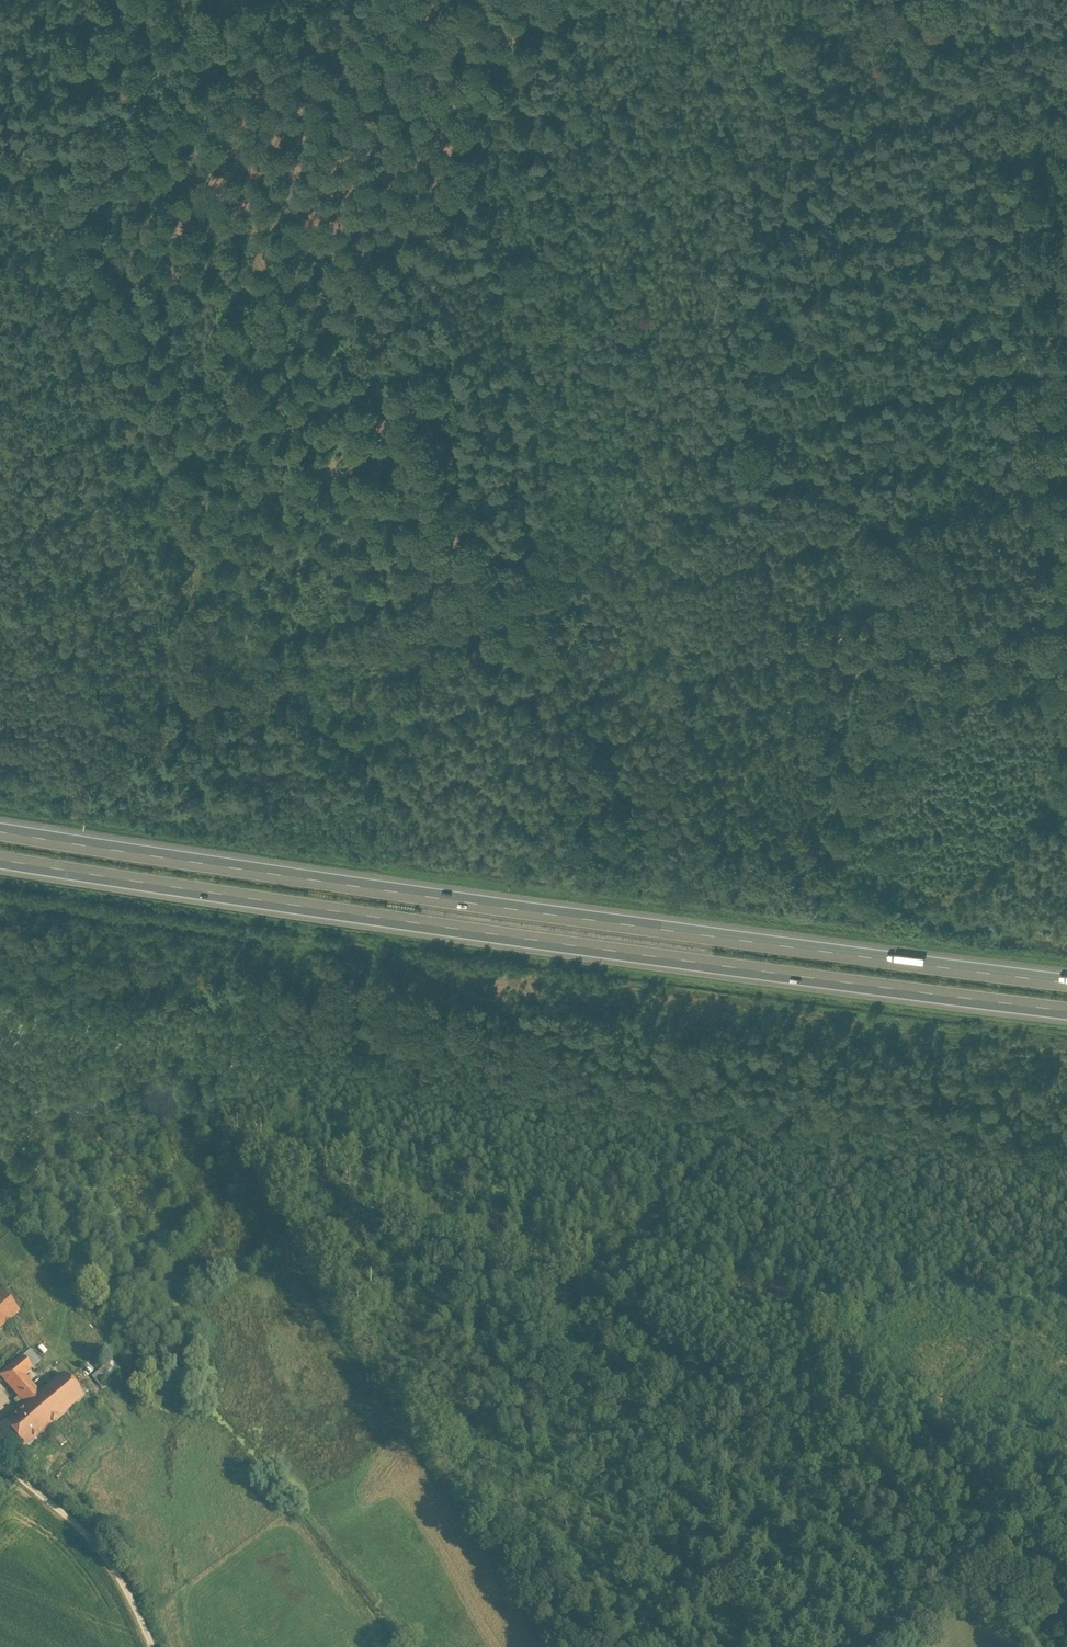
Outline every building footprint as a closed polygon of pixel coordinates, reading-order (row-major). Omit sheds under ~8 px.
[(1,1291),(0,1292),(0,1328),(18,1312),(1,1291)] [(24,1375),(33,1368),(23,1356),(0,1375),(0,1376),(25,1405),(22,1408),(42,1432),(84,1398),(63,1374),(40,1393),(24,1375)] [(108,1364),(92,1377),(102,1389),(111,1381),(108,1377),(115,1371),(108,1364)] [(42,1432),(22,1408),(3,1424),(24,1448),(42,1432)] [(67,1441),(61,1435),(56,1438),(61,1445),(67,1441)]
